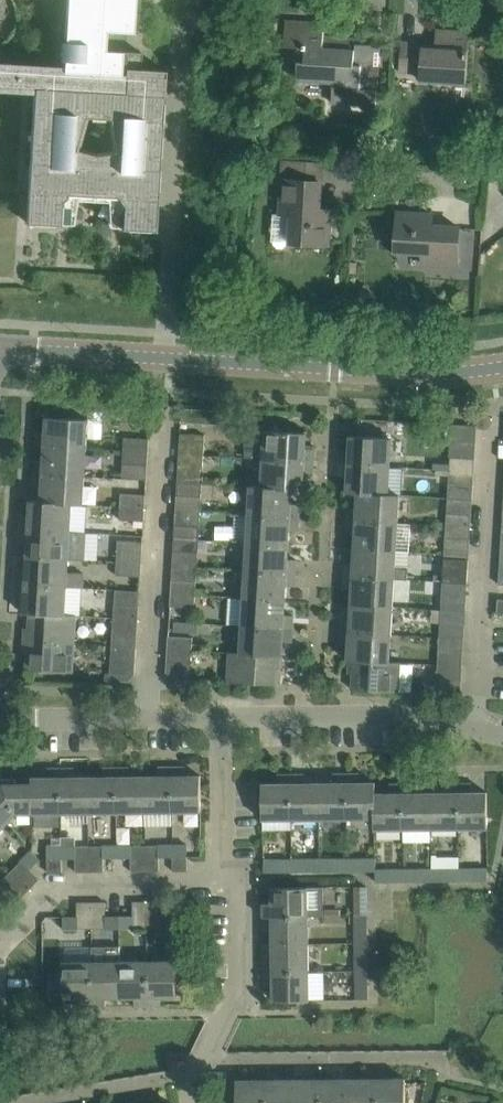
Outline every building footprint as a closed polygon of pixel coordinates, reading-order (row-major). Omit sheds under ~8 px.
[(34,88),(27,222),(60,224),(61,200),(62,200),(66,196),(66,193),(119,196),(119,199),(122,204),(123,204),(122,228),(155,230),(164,69),(140,68),(141,51),(104,49),(105,30),(132,31),(134,0),(67,0),(65,41),(60,40),(59,59),(63,60),(63,69),(0,65),(0,86),(34,88)] [(376,105),(378,91),(381,45),(357,44),(357,37),(339,36),(338,48),(324,47),(325,22),(286,20),(285,46),(301,47),(300,61),(299,61),(297,80),(334,82),(332,102),(360,104),(376,105)] [(436,48),(423,47),(423,43),(402,42),(400,71),(421,73),(421,80),(467,83),(470,32),(437,29),(436,48)] [(323,163),(301,162),(285,161),(282,214),(293,215),(291,242),(329,244),(331,209),(320,209),(323,163)] [(458,265),(460,227),(433,225),(433,214),(398,213),(396,250),(423,252),(423,263),(458,265)] [(252,288),(260,290),(265,284),(264,276),(256,274),(251,277),(249,282),(252,288)] [(152,404),(137,404),(136,421),(151,422),(152,404)] [(182,408),(181,422),(195,423),(196,409),(218,411),(218,410),(207,409),(182,408)] [(87,448),(87,441),(88,419),(47,417),(46,432),(37,432),(37,445),(87,448)] [(306,448),(307,432),(270,430),(270,424),(248,423),(246,457),(264,459),(314,462),(315,448),(306,448)] [(180,453),(205,454),(206,434),(182,433),(180,453)] [(390,466),(391,459),(392,437),(351,435),(350,450),(341,450),(340,463),(390,466)] [(149,451),(149,438),(125,437),(124,450),(149,451)] [(85,476),(87,448),(37,445),(46,446),(45,460),(36,460),(35,473),(85,476)] [(123,463),(122,478),(147,480),(147,478),(148,465),(149,451),(124,450),(123,463)] [(179,466),(201,468),(204,468),(205,454),(180,453),(179,466)] [(450,470),(474,471),(475,458),(451,457),(451,463),(435,462),(435,468),(450,469),(450,470)] [(313,475),(314,462),(264,459),(262,485),(263,486),(293,488),(293,489),(304,490),(304,474),(313,475)] [(389,493),(390,466),(340,463),(340,476),(348,477),(348,492),(359,493),(359,491),(388,493),(389,493)] [(473,484),(474,471),(450,470),(450,482),(473,484)] [(83,503),(85,476),(35,473),(34,486),(43,486),(42,501),(72,502),(83,503)] [(178,495),(201,496),(202,483),(179,481),(178,495)] [(263,486),(262,485),(250,484),(249,514),(300,517),(300,504),(292,503),(293,489),(293,488),(263,486)] [(401,494),(389,493),(388,493),(359,491),(359,493),(358,507),(349,507),(348,519),(399,523),(401,494)] [(145,507),(146,495),(121,493),(121,505),(145,507)] [(42,501),(31,500),(30,515),(21,515),(21,528),(70,531),(72,502),(42,501)] [(145,521),(145,507),(121,505),(120,520),(145,521)] [(471,526),(472,514),(448,512),(447,525),(471,526)] [(300,517),(249,514),(235,513),(233,541),(247,542),(289,544),(290,530),(299,530),(300,517)] [(397,551),(399,523),(348,519),(347,533),(356,534),(355,548),(397,551)] [(176,524),(175,537),(199,538),(200,526),(176,524)] [(470,539),(471,526),(447,525),(447,530),(446,538),(470,539)] [(87,532),(70,531),(21,528),(20,541),(28,542),(28,556),(68,559),(86,560),(87,532)] [(175,537),(174,550),(199,551),(199,538),(175,537)] [(142,563),(143,541),(119,540),(117,561),(142,563)] [(288,559),(289,544),(247,542),(245,569),(296,572),(297,559),(288,559)] [(345,562),(345,575),(395,578),(408,579),(408,567),(396,567),(397,551),(355,548),(354,563),(345,562)] [(68,571),(68,559),(28,556),(27,571),(18,570),(17,584),(67,587),(67,586),(84,587),(85,572),(68,571)] [(467,582),(469,558),(445,556),(444,575),(435,574),(435,580),(467,582)] [(141,576),(142,563),(117,561),(117,575),(141,576)] [(295,586),(296,572),(245,569),(244,597),(286,600),(287,585),(295,586)] [(394,606),(395,578),(345,575),(344,588),(353,589),(352,604),(394,606)] [(173,579),(172,592),(196,593),(197,588),(197,581),(173,579)] [(467,595),(467,582),(435,580),(443,581),(443,593),(467,595)] [(65,613),(67,587),(17,584),(16,597),(25,598),(24,613),(30,613),(30,612),(65,613)] [(172,592),(171,605),(195,607),(196,593),(172,592)] [(285,614),(286,600),(244,597),(242,625),(293,628),(294,615),(285,614)] [(139,618),(139,606),(115,604),(114,617),(139,618)] [(392,634),(394,606),(352,604),(351,618),(342,618),(341,631),(392,634)] [(175,620),(197,621),(198,612),(176,611),(175,620)] [(77,613),(65,613),(30,612),(30,613),(28,640),(75,643),(77,613)] [(113,630),(138,631),(139,618),(114,617),(113,630)] [(196,633),(197,621),(175,620),(175,631),(196,633)] [(465,637),(465,625),(441,624),(440,636),(465,637)] [(292,641),(293,628),(242,625),(241,652),(241,653),(277,655),(277,656),(282,656),(283,641),(292,641)] [(390,661),(392,634),(341,631),(340,644),(349,644),(348,660),(354,660),(354,659),(390,662),(390,661)] [(168,649),(192,650),(193,637),(169,636),(168,649)] [(465,650),(465,637),(440,636),(440,650),(465,650)] [(73,672),(75,643),(28,640),(27,669),(73,672)] [(135,675),(137,647),(113,645),(111,660),(111,673),(135,675)] [(168,649),(166,678),(190,680),(192,650),(168,649)] [(241,653),(241,652),(230,651),(229,681),(275,684),(277,656),(277,655),(241,653)] [(401,662),(390,661),(390,662),(354,659),(354,660),(352,689),(399,691),(401,662)] [(461,694),(462,681),(437,679),(437,693),(461,694)] [(145,811),(173,811),(172,766),(159,767),(159,776),(145,776),(145,811)] [(173,811),(202,811),(201,775),(186,775),(186,766),(172,766),(173,811)] [(89,812),(117,811),(117,767),(104,767),(104,776),(89,776),(89,812)] [(145,811),(145,776),(130,776),(130,767),(117,767),(117,811),(145,811)] [(33,812),(62,812),(61,768),(48,768),(48,777),(32,777),(33,783),(33,812)] [(89,812),(89,776),(74,777),(74,768),(61,768),(62,812),(89,812)] [(320,818),(347,817),(347,773),(334,773),(334,782),(319,783),(320,818)] [(375,793),(376,793),(376,782),(360,782),(360,773),(347,773),(347,817),(375,817),(375,793)] [(263,819),(292,818),(291,774),(278,774),(278,783),(263,783),(263,819)] [(320,818),(319,783),(305,783),(304,774),(291,774),(292,818),(320,818)] [(33,783),(5,783),(0,779),(0,796),(17,812),(33,812),(33,783)] [(432,828),(460,827),(459,783),(446,783),(446,792),(431,792),(432,828)] [(460,827),(488,827),(488,792),(472,792),(472,783),(459,783),(460,827)] [(375,828),(404,828),(403,784),(390,784),(390,793),(376,793),(375,793),(375,817),(375,828)] [(432,828),(431,792),(416,792),(416,784),(403,784),(404,828),(432,828)] [(17,812),(0,796),(0,818),(6,824),(17,812)] [(132,871),(146,871),(145,844),(118,845),(118,857),(132,857),(132,871)] [(160,857),(173,856),(173,844),(145,844),(146,871),(160,870),(160,857)] [(188,870),(188,856),(187,844),(173,844),(173,856),(173,870),(188,870)] [(63,872),(63,858),(63,845),(48,846),(48,872),(63,872)] [(76,872),(90,871),(90,845),(63,845),(63,858),(76,858),(76,872)] [(104,857),(118,857),(118,845),(90,845),(90,871),(104,871),(104,857)] [(40,858),(32,850),(12,870),(30,888),(40,878),(31,869),(40,858)] [(376,870),(376,868),(376,857),(348,858),(348,870),(376,870)] [(292,871),(320,871),(320,858),(292,859),(292,871)] [(320,871),(348,870),(348,858),(320,858),(320,871)] [(265,871),(292,871),(292,859),(264,859),(265,871)] [(432,881),(460,881),(460,867),(432,868),(432,881)] [(460,881),(488,880),(488,867),(460,867),(460,881)] [(376,882),(404,881),(404,868),(376,868),(376,870),(376,882)] [(404,881),(432,881),(432,868),(404,868),(404,881)] [(30,888),(12,870),(0,882),(0,898),(1,899),(11,888),(21,898),(30,888)] [(323,886),(273,887),(273,902),(264,902),(264,916),(309,915),(324,915),(323,886)] [(356,887),(355,887),(355,901),(368,901),(367,886),(356,887)] [(64,928),(92,928),(92,901),(78,901),(78,915),(64,916),(64,928)] [(120,928),(120,915),(106,915),(106,901),(92,901),(92,928),(120,928)] [(120,928),(148,927),(147,901),(134,901),(134,915),(120,915),(120,928)] [(176,915),(166,915),(162,915),(162,901),(147,901),(148,927),(176,927),(176,915)] [(273,943),(309,943),(309,915),(264,916),(264,929),(273,929),(273,943)] [(368,928),(356,928),(356,930),(356,942),(368,942),(368,933),(368,928)] [(368,942),(356,942),(356,957),(368,956),(368,942)] [(265,971),(309,971),(309,943),(273,943),(273,958),(265,958),(265,971)] [(120,946),(92,946),(92,961),(93,1006),(106,1005),(106,997),(121,996),(120,961),(120,946)] [(149,1005),(162,1005),(162,996),(177,996),(177,960),(148,961),(149,1005)] [(80,1006),(93,1006),(92,961),(64,962),(64,997),(80,997),(80,1006)] [(135,1005),(149,1005),(148,961),(120,961),(121,996),(135,996),(135,1005)] [(310,999),(309,977),(309,971),(265,971),(265,984),(274,984),(274,1000),(310,999)] [(369,983),(356,983),(357,998),(369,998),(369,997),(369,983)] [(349,1078),(322,1079),(322,1102),(350,1102),(349,1078)] [(377,1078),(349,1078),(350,1102),(378,1102),(377,1078)] [(406,1101),(406,1078),(377,1078),(378,1102),(406,1102),(406,1101)] [(266,1079),(237,1079),(237,1102),(266,1102),(266,1079)] [(294,1079),(266,1079),(266,1102),(294,1102),(294,1079)] [(322,1079),(294,1079),(294,1102),(322,1102),(322,1079)]
